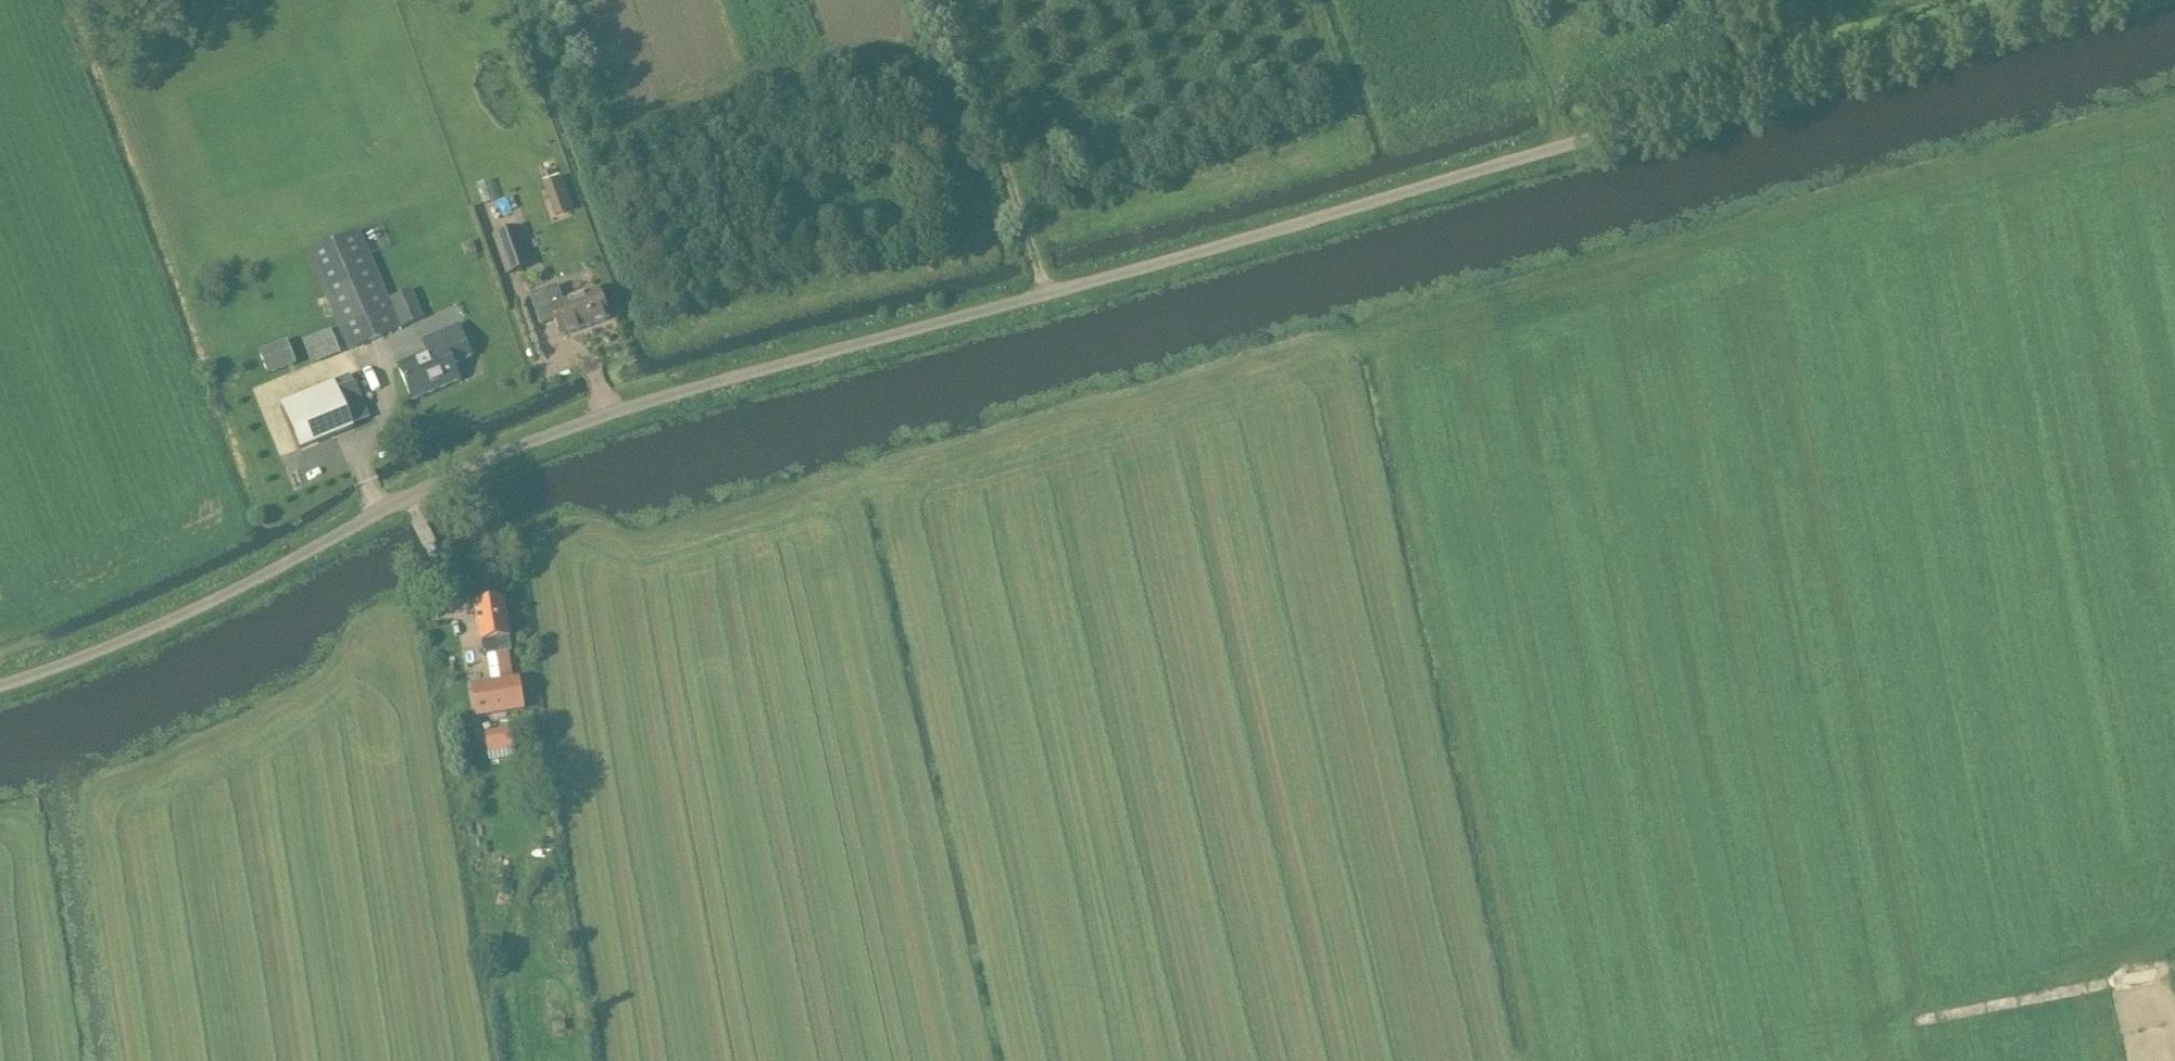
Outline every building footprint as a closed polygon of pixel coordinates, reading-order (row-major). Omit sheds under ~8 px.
[(541,179),(550,216),(572,211),(562,174),(541,179)] [(494,237),(508,276),(532,267),(518,229),(494,237)] [(307,254),(349,351),(403,328),(361,231),(307,254)] [(599,293),(564,305),(557,287),(531,297),(542,327),(555,322),(561,337),(609,320),(599,293)] [(399,367),(414,400),(460,380),(453,364),(472,356),(459,326),(431,338),(436,351),(399,367)] [(330,328),(299,340),(309,364),(339,352),(330,328)] [(284,339),(254,352),(264,376),(294,364),(284,339)] [(337,391),(334,383),(333,381),(281,403),(302,453),(354,431),(352,427),(370,419),(355,383),(337,391)] [(478,607),(484,643),(496,642),(498,655),(512,653),(504,603),(478,607)] [(471,686),(476,720),(525,712),(520,679),(471,686)]
